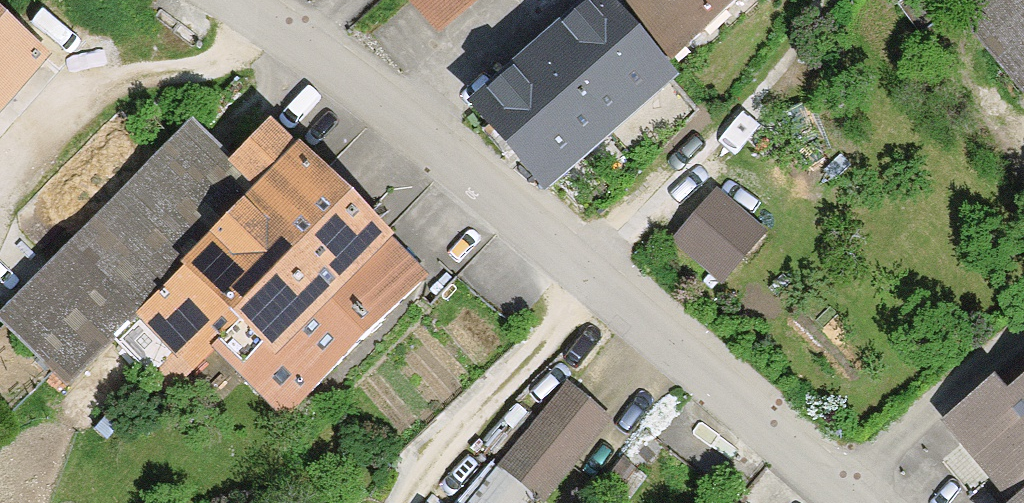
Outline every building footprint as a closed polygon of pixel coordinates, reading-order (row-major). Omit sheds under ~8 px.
[(442,36),(485,0),(411,0),(442,36)] [(608,0),(584,0),(466,104),(547,196),(679,80),(608,0)] [(685,66),(761,0),(627,0),(685,66)] [(961,11),(1023,85),(1023,0),(974,0),(961,11)] [(6,110),(52,59),(0,12),(0,117),(6,110)] [(220,357),(287,424),(433,281),(389,237),(348,192),(297,143),(270,116),(227,161),(192,124),(0,322),(0,328),(64,391),(136,322),(178,362),(201,340),(220,357)] [(764,235),(710,187),(672,245),(727,287),(764,235)] [(1013,390),(1001,375),(947,419),(1016,502),(1015,502),(1023,502),(1023,380),(1013,390)] [(568,385),(471,502),(560,502),(621,429),(568,385)]
